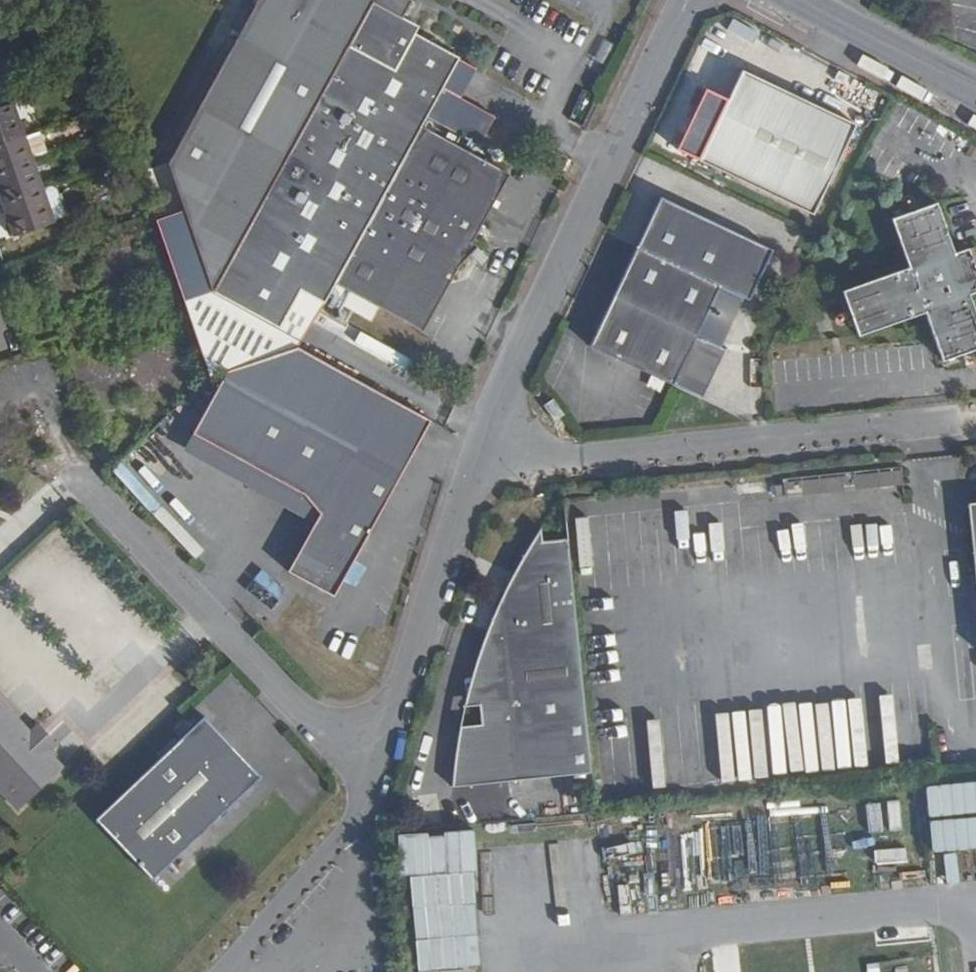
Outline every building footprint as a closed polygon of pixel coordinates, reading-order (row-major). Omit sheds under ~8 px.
[(464,49),(421,24),(423,17),(409,10),(415,0),(259,0),(173,160),(219,287),(284,322),(305,283),(329,297),(340,277),(427,118),(464,49)] [(4,58),(0,59),(0,75),(9,72),(4,58)] [(817,208),(860,117),(746,62),(702,154),(817,208)] [(9,72),(0,75),(0,92),(14,87),(9,72)] [(14,87),(0,92),(0,107),(14,102),(19,101),(14,87)] [(14,102),(0,107),(0,145),(25,136),(14,102)] [(428,325),(514,165),(427,118),(340,277),(428,325)] [(25,136),(0,145),(0,172),(34,160),(25,136)] [(34,160),(0,172),(0,188),(5,202),(44,189),(34,160)] [(56,224),(44,189),(5,202),(17,237),(56,224)] [(969,235),(956,239),(938,189),(893,204),(911,256),(849,277),(864,319),(926,298),(945,350),(975,338),(975,293),(972,282),(975,280),(975,255),(969,235)] [(752,292),(776,243),(663,190),(592,339),(705,393),(730,343),(700,329),(723,278),(726,281),(752,292)] [(372,318),(377,305),(351,295),(346,308),(372,318)] [(338,344),(332,354),(361,369),(366,359),(338,344)] [(337,590),(431,414),(307,346),(256,364),(216,440),(319,494),(323,507),(291,566),(337,590)] [(570,406),(558,391),(550,399),(561,412),(570,406)] [(965,496),(975,606),(975,495),(965,496)] [(593,766),(570,532),(547,533),(546,517),(520,557),(503,586),(486,619),(471,654),(464,677),(459,702),(475,701),(476,727),(456,728),(454,755),(454,778),(593,766)] [(268,570),(253,586),(274,605),(289,589),(268,570)] [(0,695),(0,783),(24,809),(68,768),(0,695)] [(162,878),(270,773),(251,753),(242,762),(220,740),(230,731),(211,711),(102,815),(162,878)] [(972,816),(958,817),(959,851),(973,851),(972,816)] [(474,831),(396,833),(398,875),(413,875),(415,971),(478,971),(474,831)] [(605,846),(608,859),(629,855),(626,842),(605,846)]
